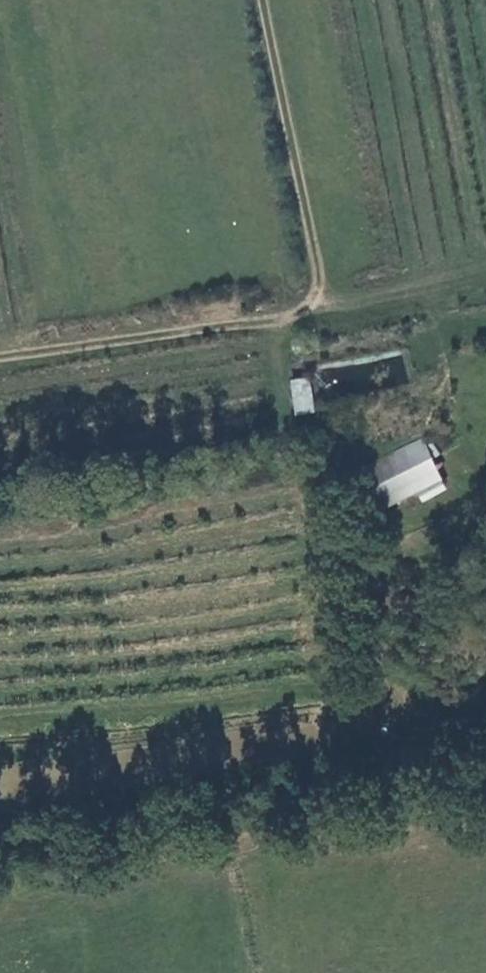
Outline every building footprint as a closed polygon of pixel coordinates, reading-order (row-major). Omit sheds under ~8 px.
[(289,379),(294,414),(313,411),(309,376),(289,379)] [(427,439),(359,475),(380,515),(449,479),(427,439)]
